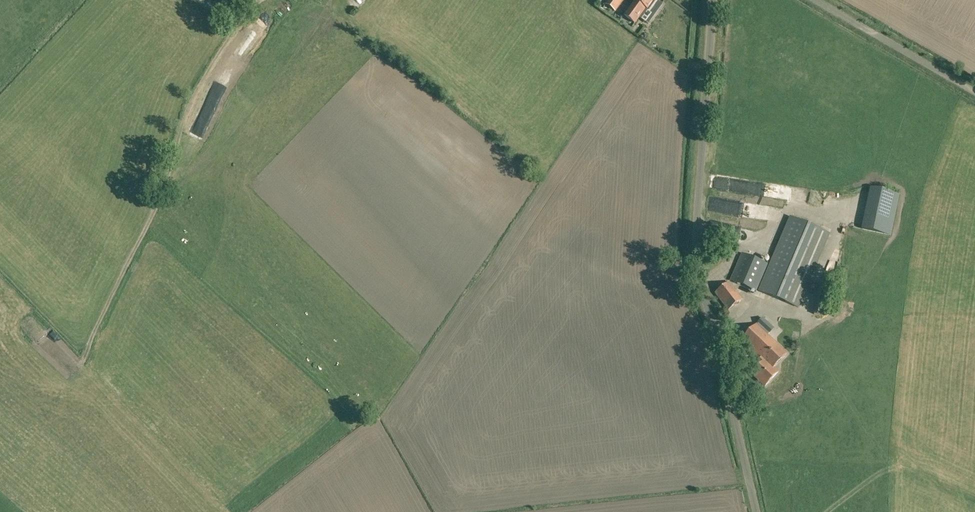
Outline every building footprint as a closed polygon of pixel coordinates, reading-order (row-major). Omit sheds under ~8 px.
[(217,13),(222,16),(230,0),(229,0),(190,0),(217,13)] [(371,0),(358,0),(354,4),(360,11),(371,0)] [(616,12),(625,0),(608,0),(605,4),(616,12)] [(653,4),(656,0),(633,0),(635,1),(624,16),(635,23),(645,9),(648,11),(649,9),(651,10),(651,11),(653,10),(655,7),(655,5),(654,5),(653,4)] [(721,151),(721,160),(739,159),(738,150),(721,151)] [(758,291),(788,304),(797,308),(829,233),(790,216),(758,291)] [(763,262),(742,254),(737,252),(726,279),(752,290),(763,262)] [(742,300),(729,282),(715,293),(728,311),(742,300)] [(765,360),(773,368),(786,354),(770,338),(772,337),(769,334),(774,328),(762,318),(740,343),(759,361),(761,359),(764,362),(765,360)] [(765,360),(764,362),(752,374),(765,386),(778,372),(773,368),(765,360)]
